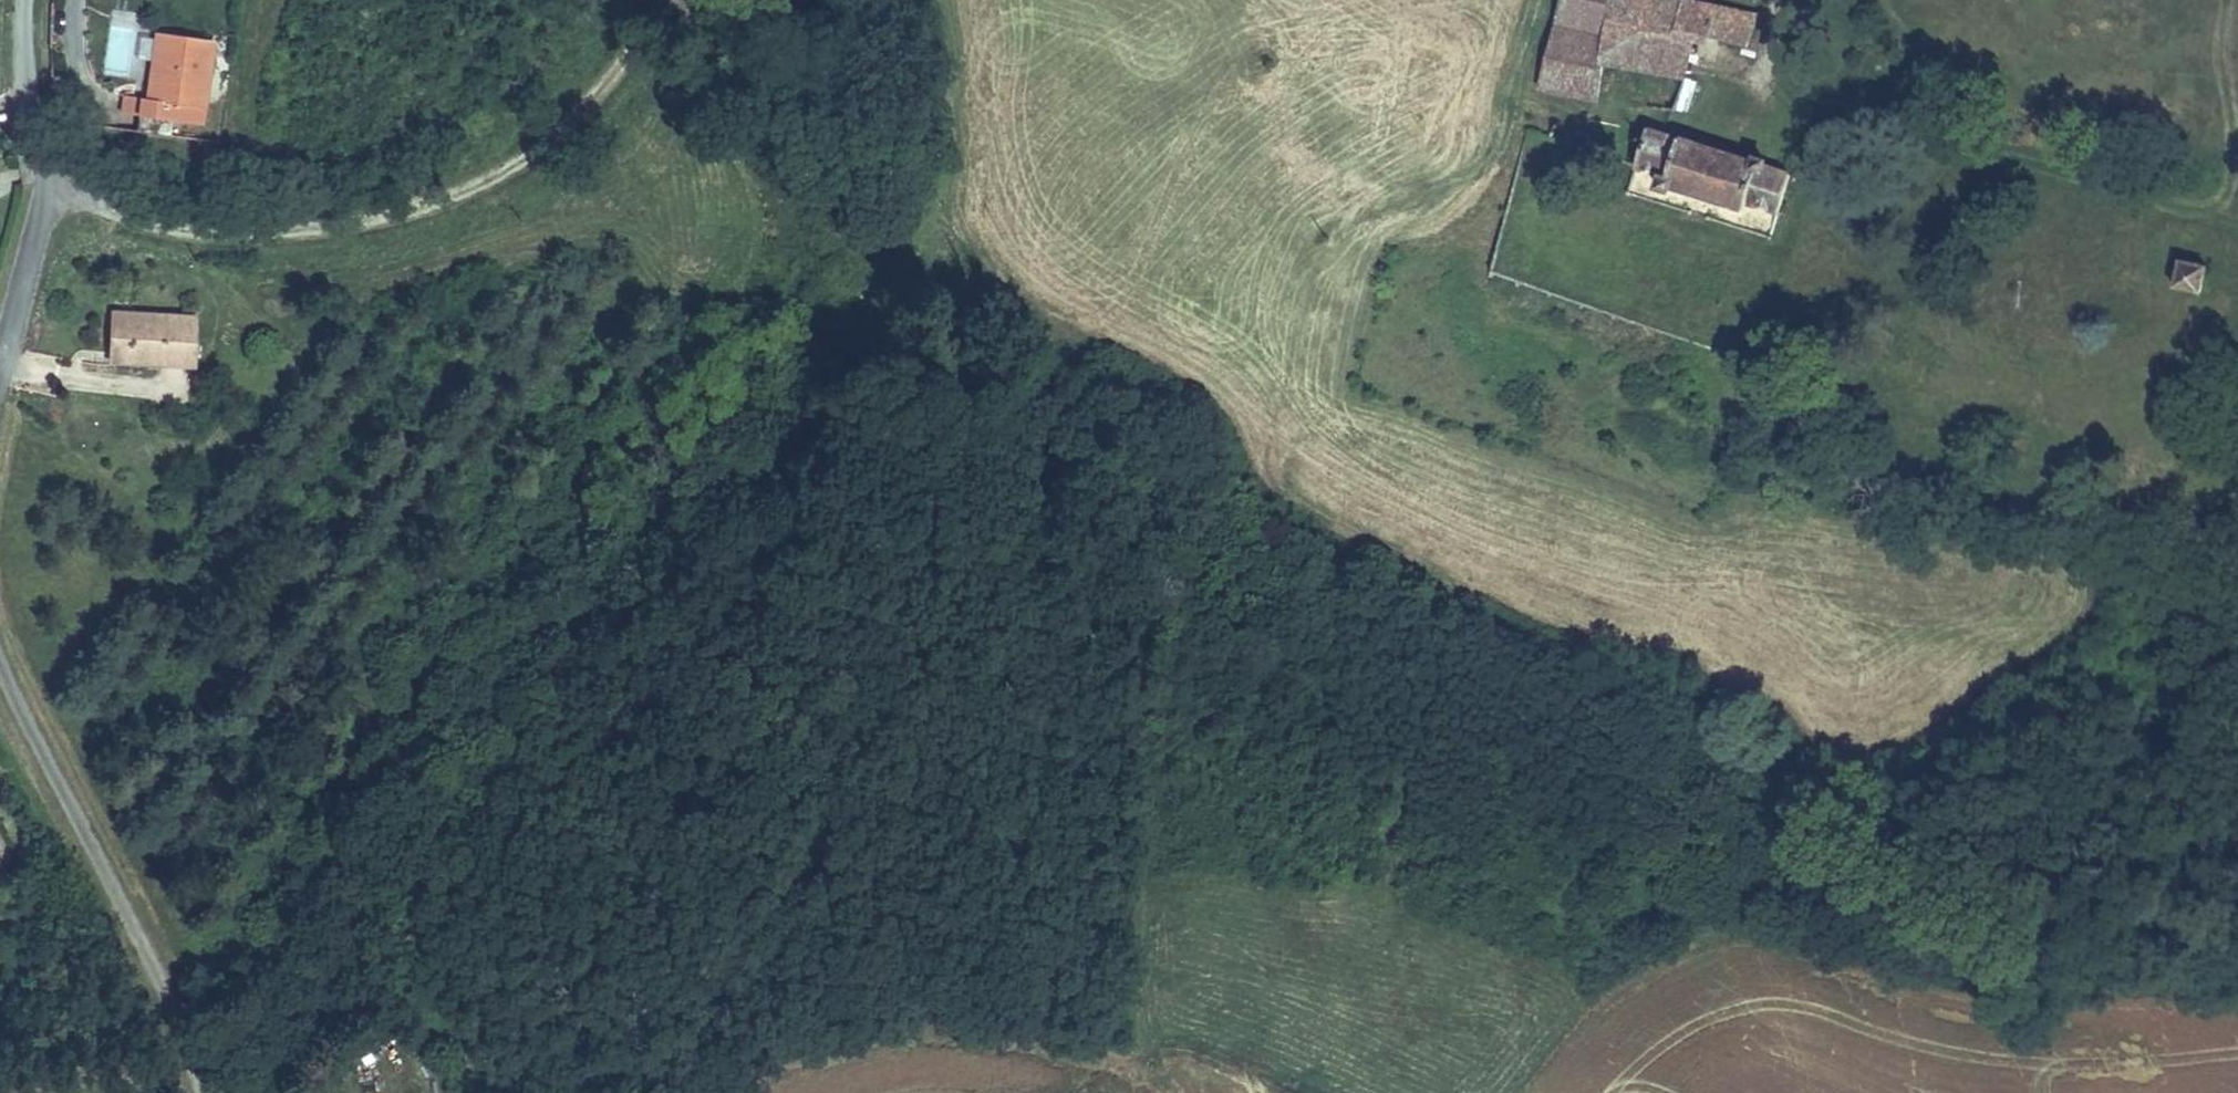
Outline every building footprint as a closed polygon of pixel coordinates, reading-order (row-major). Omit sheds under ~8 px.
[(1556,72),(1680,109),(1703,31),(1756,47),(1766,11),(1730,0),(1621,0),(1617,16),(1576,5),(1556,72)] [(1621,0),(1578,0),(1576,5),(1617,16),(1621,0)] [(167,92),(166,113),(201,115),(212,116),(217,37),(176,34),(172,92),(167,92)] [(148,112),(166,113),(167,92),(149,91),(148,112)] [(201,115),(166,113),(165,129),(200,132),(201,115)] [(1654,125),(1639,177),(1784,217),(1798,165),(1654,125)] [(2182,248),(2175,281),(2209,287),(2216,254),(2182,248)] [(120,329),(124,374),(169,371),(170,380),(200,379),(196,324),(120,329)] [(169,371),(124,374),(124,384),(170,380),(169,371)]
